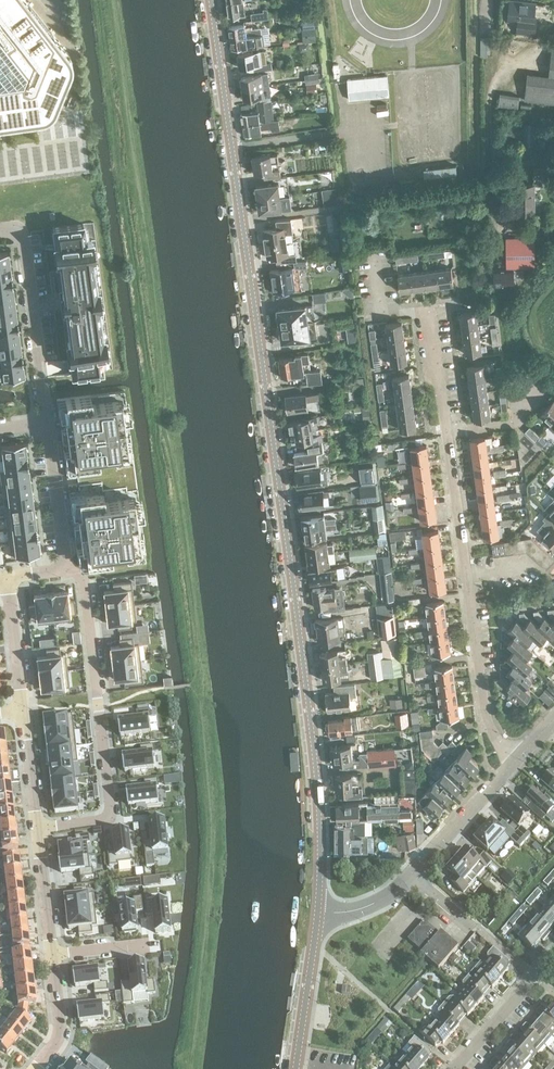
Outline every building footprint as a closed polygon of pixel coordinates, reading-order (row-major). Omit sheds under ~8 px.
[(40,118),(44,117),(47,115),(49,114),(51,112),(52,110),(53,108),(68,71),(69,69),(70,66),(70,63),(69,61),(69,59),(68,56),(66,54),(50,33),(24,0),(0,0),(0,39),(25,71),(23,77),(22,80),(0,83),(0,124),(40,118)] [(227,2),(229,17),(245,14),(243,0),(238,0),(227,2)] [(536,2),(522,0),(510,0),(508,20),(518,21),(517,32),(535,34),(537,17),(534,16),(536,2)] [(252,20),(269,17),(267,7),(263,8),(263,11),(251,13),(252,20)] [(229,26),(231,37),(261,33),(261,27),(245,29),(244,24),(229,26)] [(303,38),(312,37),(311,29),(302,30),(303,38)] [(265,33),(261,33),(231,37),(232,48),(248,46),(247,42),(262,40),(262,39),(266,38),(265,33)] [(550,48),(547,75),(526,73),(523,99),(553,103),(553,49),(550,48)] [(261,50),(238,53),(239,67),(253,65),(254,71),(272,68),(272,61),(263,62),(261,50)] [(318,72),(306,73),(308,84),(319,83),(318,72)] [(268,73),(241,77),(242,88),(270,84),(268,73)] [(387,75),(347,79),(349,99),(389,95),(387,75)] [(271,95),(270,84),(242,88),(244,99),(263,96),(263,97),(271,95)] [(499,101),(519,104),(521,94),(501,90),(499,101)] [(241,113),(243,124),(274,120),(272,102),(276,101),(276,98),(256,101),(258,111),(241,113)] [(274,120),(243,124),(244,135),(262,132),(261,129),(270,128),(273,130),(280,129),(278,119),(274,120)] [(551,122),(525,122),(525,137),(551,137),(551,122)] [(264,179),(290,175),(290,172),(281,174),(280,168),(273,169),(272,161),(279,160),(278,153),(252,156),(255,172),(263,171),(264,179)] [(458,177),(457,164),(424,168),(426,181),(458,177)] [(278,182),(256,185),(257,188),(255,190),(256,194),(258,196),(258,198),(280,195),(278,182)] [(517,212),(534,212),(534,185),(517,185),(517,212)] [(336,186),(322,188),(324,205),(339,202),(336,186)] [(280,195),(258,198),(258,201),(257,203),(258,207),(259,208),(260,211),(282,208),(280,195)] [(277,228),(263,230),(265,243),(294,239),(291,218),(276,220),(277,228)] [(83,223),(53,227),(55,243),(54,243),(55,245),(61,244),(61,248),(66,291),(62,291),(64,309),(65,309),(68,309),(74,355),(70,356),(69,356),(70,358),(71,367),(72,374),(102,370),(112,368),(93,222),(83,223)] [(294,239),(265,243),(267,257),(283,254),(284,261),(297,259),(294,239)] [(521,266),(534,266),(533,242),(507,242),(508,266),(511,266),(511,269),(495,269),(495,284),(514,283),(514,276),(523,276),(523,269),(521,269),(521,266)] [(9,263),(8,251),(0,252),(0,264),(9,263)] [(11,274),(9,263),(0,264),(0,275),(11,274)] [(273,292),(296,289),(292,267),(270,270),(273,292)] [(451,267),(437,269),(440,285),(453,283),(451,267)] [(437,269),(424,270),(427,287),(440,285),(437,269)] [(424,270),(411,272),(413,288),(427,287),(424,270)] [(411,272),(398,274),(400,290),(413,288),(411,272)] [(12,286),(11,274),(0,275),(0,288),(12,286)] [(13,296),(12,286),(0,288),(0,298),(13,296)] [(353,287),(344,287),(345,297),(353,297),(353,287)] [(314,301),(327,299),(325,290),(312,292),(314,301)] [(15,308),(13,296),(0,298),(0,310),(15,308)] [(276,312),(278,325),(315,319),(312,304),(278,309),(279,312),(276,312)] [(0,310),(0,321),(16,319),(15,308),(0,310)] [(460,313),(462,327),(478,325),(476,311),(460,313)] [(18,330),(16,319),(0,321),(0,332),(18,330)] [(315,319),(278,325),(280,337),(282,337),(283,340),(292,339),(292,343),(317,339),(315,319)] [(386,324),(387,337),(404,335),(402,321),(386,324)] [(347,324),(348,340),(357,339),(356,323),(347,324)] [(478,325),(462,327),(464,340),(480,338),(478,325)] [(0,332),(0,344),(19,341),(18,330),(0,332)] [(404,335),(387,337),(389,350),(405,348),(404,335)] [(480,338),(464,340),(465,353),(482,351),(482,350),(486,350),(486,345),(481,346),(480,338)] [(0,344),(0,354),(21,351),(19,341),(0,344)] [(405,348),(389,350),(391,364),(407,361),(405,348)] [(0,354),(0,367),(22,364),(21,351),(0,354)] [(281,376),(307,373),(306,371),(311,370),(308,351),(295,353),(296,356),(293,357),(293,356),(279,358),(281,376)] [(22,364),(0,367),(0,379),(24,375),(22,364)] [(467,366),(469,380),(485,377),(484,364),(467,366)] [(308,382),(322,380),(320,369),(311,370),(306,371),(307,373),(308,382)] [(393,376),(395,390),(411,388),(409,374),(393,376)] [(485,377),(469,380),(471,393),(487,390),(485,377)] [(411,388),(395,390),(396,403),(413,401),(411,388)] [(124,390),(57,399),(60,426),(66,425),(67,436),(62,437),(67,476),(74,475),(75,479),(75,483),(68,484),(73,523),(79,522),(80,533),(74,534),(78,564),(94,562),(93,559),(146,552),(124,390)] [(487,390),(471,393),(473,406),(489,404),(487,390)] [(306,392),(285,395),(287,412),(307,409),(308,413),(320,411),(318,391),(306,393),(306,392)] [(550,424),(553,420),(553,399),(540,414),(550,424)] [(413,401),(396,403),(398,416),(414,414),(413,401)] [(489,404),(473,406),(475,419),(491,417),(489,404)] [(414,414),(398,416),(400,430),(416,427),(414,414)] [(288,422),(290,432),(311,430),(310,424),(319,423),(318,415),(306,416),(306,419),(288,422)] [(525,431),(535,441),(540,436),(529,427),(525,431)] [(311,430),(290,432),(291,443),(310,440),(310,443),(321,442),(320,433),(311,434),(311,430)] [(471,438),(472,451),(487,449),(485,436),(471,438)] [(26,455),(26,454),(24,441),(0,445),(0,458),(26,455)] [(323,449),(321,442),(310,443),(307,444),(308,451),(293,453),(295,466),(318,463),(316,450),(323,449)] [(427,444),(411,446),(413,461),(429,459),(427,444)] [(487,449),(472,451),(474,463),(489,461),(487,449)] [(5,470),(0,471),(0,472),(28,468),(28,466),(26,455),(0,458),(0,459),(3,458),(5,469),(5,470)] [(507,474),(522,473),(520,456),(506,458),(507,474)] [(429,459),(413,461),(410,462),(411,467),(414,467),(415,476),(431,474),(429,459)] [(489,461),(474,463),(476,476),(490,474),(489,461)] [(0,472),(0,473),(1,482),(1,483),(29,479),(29,478),(28,468),(0,472)] [(322,479),(320,469),(295,472),(297,487),(321,484),(327,483),(327,479),(322,479)] [(360,470),(362,483),(375,482),(373,469),(360,470)] [(431,474),(415,476),(417,491),(433,489),(431,474)] [(490,474),(476,476),(478,488),(492,486),(490,474)] [(3,494),(3,495),(31,491),(29,479),(1,483),(3,494)] [(375,484),(360,485),(362,501),(377,499),(375,484)] [(492,486),(478,488),(479,500),(494,498),(497,498),(497,500),(510,499),(509,494),(498,495),(497,492),(493,493),(492,486)] [(433,489),(417,491),(414,491),(415,495),(418,495),(419,505),(434,503),(433,489)] [(329,490),(298,494),(300,508),(324,505),(323,496),(330,495),(329,490)] [(3,495),(4,506),(33,503),(31,491),(3,495)] [(494,498),(479,500),(481,513),(495,511),(494,498)] [(4,507),(6,518),(34,514),(33,503),(4,506),(4,507)] [(434,503),(419,505),(421,520),(437,518),(434,503)] [(384,518),(382,504),(372,505),(374,519),(384,518)] [(495,511),(481,513),(483,525),(513,521),(512,518),(500,520),(500,513),(496,513),(495,511)] [(34,514),(6,518),(6,519),(7,530),(36,526),(34,515),(34,514)] [(301,518),(302,528),(335,524),(334,519),(324,520),(323,515),(301,518)] [(551,515),(546,520),(551,525),(542,534),(553,545),(553,518),(551,515)] [(384,518),(374,519),(375,531),(386,530),(384,518)] [(513,521),(483,525),(484,538),(505,535),(504,525),(513,524),(513,521)] [(335,524),(302,528),(304,539),(326,536),(326,530),(335,529),(335,524)] [(36,527),(36,526),(7,530),(7,531),(9,543),(37,539),(36,527)] [(438,529),(422,532),(407,534),(408,538),(423,536),(424,547),(440,544),(438,529)] [(386,533),(378,534),(379,544),(388,543),(386,533)] [(532,555),(541,546),(531,537),(524,538),(525,551),(527,551),(532,555)] [(525,551),(524,538),(517,539),(519,552),(525,551)] [(9,543),(11,556),(39,552),(39,551),(40,551),(40,545),(38,545),(37,539),(9,543)] [(519,552),(517,539),(511,540),(512,553),(519,552)] [(326,540),(305,543),(306,554),(328,551),(326,540)] [(512,553),(511,540),(504,541),(506,554),(512,553)] [(506,554),(504,541),(497,542),(499,555),(506,554)] [(440,544),(424,547),(426,561),(442,559),(440,544)] [(375,546),(349,549),(350,560),(376,556),(375,546)] [(537,560),(545,550),(541,546),(532,555),(537,560)] [(328,551),(306,554),(308,565),(329,562),(329,560),(335,559),(334,550),(328,551)] [(541,564),(550,554),(545,550),(537,560),(541,564)] [(553,560),(553,558),(550,554),(541,564),(546,568),(553,560)] [(388,555),(377,556),(379,571),(390,569),(388,555)] [(442,559),(426,561),(429,576),(444,574),(442,559)] [(338,566),(303,571),(305,582),(321,579),(321,580),(339,577),(338,566)] [(392,586),(390,570),(379,572),(381,588),(392,586)] [(444,574),(429,576),(431,591),(447,589),(444,574)] [(113,589),(104,590),(105,607),(134,603),(131,581),(112,583),(113,589)] [(343,586),(333,587),(325,588),(325,586),(312,588),(314,606),(322,605),(322,611),(336,609),(345,608),(343,586)] [(54,591),(50,592),(54,621),(70,619),(69,614),(76,613),(74,599),(68,600),(67,590),(54,592),(54,591)] [(35,604),(28,605),(30,618),(37,618),(37,623),(54,621),(50,592),(46,592),(46,593),(34,594),(35,604)] [(427,602),(428,615),(445,613),(444,600),(427,602)] [(134,603),(105,607),(107,623),(117,622),(118,628),(131,627),(131,620),(136,620),(134,603)] [(536,610),(533,610),(533,615),(540,621),(537,624),(548,635),(553,641),(553,626),(551,623),(536,610)] [(537,624),(523,611),(519,612),(520,616),(526,623),(523,626),(533,636),(540,642),(548,635),(537,624)] [(445,613),(428,615),(425,616),(426,621),(429,621),(430,628),(447,626),(445,613)] [(377,617),(380,634),(396,632),(394,614),(377,617)] [(343,615),(315,619),(317,634),(321,633),(322,640),(346,637),(343,615)] [(505,618),(502,618),(502,623),(515,635),(525,644),(533,636),(523,626),(516,620),(512,624),(505,618)] [(447,626),(430,628),(424,629),(425,635),(431,635),(432,641),(449,638),(447,626)] [(79,628),(72,629),(74,641),(81,639),(79,628)] [(525,644),(515,635),(511,639),(504,633),(501,632),(501,637),(515,649),(525,659),(532,651),(525,644)] [(120,645),(110,646),(112,665),(141,662),(138,642),(133,643),(133,636),(119,638),(120,645)] [(366,640),(369,660),(399,656),(397,637),(378,639),(366,640)] [(449,638),(432,641),(418,643),(418,644),(412,645),(413,652),(427,650),(427,647),(432,647),(433,654),(450,652),(449,638)] [(46,655),(37,656),(38,668),(39,672),(67,669),(65,652),(60,653),(59,647),(46,648),(46,655)] [(525,659),(515,649),(511,654),(504,647),(501,647),(501,651),(507,657),(524,672),(531,665),(525,659)] [(320,652),(322,666),(346,663),(346,656),(338,657),(337,650),(320,652)] [(383,676),(402,674),(399,656),(369,660),(371,678),(383,677),(383,676)] [(524,672),(507,657),(504,661),(503,661),(500,660),(500,665),(513,677),(524,687),(531,679),(524,672)] [(112,666),(111,666),(112,678),(114,678),(123,677),(124,684),(143,681),(141,662),(112,665),(112,666)] [(346,663),(322,666),(323,680),(349,677),(349,670),(347,670),(346,663)] [(426,675),(425,665),(414,667),(415,676),(426,675)] [(435,667),(432,668),(433,672),(435,672),(437,680),(454,678),(452,665),(435,667)] [(67,669),(39,672),(41,688),(50,687),(51,694),(65,692),(64,686),(69,685),(67,669)] [(524,687),(513,677),(509,681),(502,675),(500,675),(499,680),(514,693),(510,697),(517,703),(521,699),(523,701),(530,693),(524,687)] [(454,678),(437,680),(438,693),(456,691),(454,678)] [(339,691),(325,693),(327,710),(351,707),(350,695),(356,694),(354,682),(338,684),(339,691)] [(456,691),(438,693),(440,706),(457,703),(456,691)] [(553,699),(549,695),(545,699),(550,703),(553,699)] [(403,696),(390,696),(390,705),(403,705),(403,696)] [(457,703),(440,706),(428,707),(429,712),(435,711),(435,712),(441,711),(442,719),(459,717),(457,703)] [(137,719),(119,721),(121,737),(150,733),(149,718),(151,718),(150,710),(136,711),(137,719)] [(396,711),(396,724),(409,724),(408,710),(396,711)] [(73,714),(44,718),(46,730),(45,730),(46,734),(74,731),(73,714)] [(342,716),(342,719),(327,720),(329,733),(330,733),(330,737),(340,736),(339,731),(351,730),(358,729),(356,715),(342,716)] [(453,749),(448,745),(443,740),(439,745),(434,740),(432,729),(418,731),(420,748),(433,760),(443,749),(448,754),(453,749)] [(74,731),(46,734),(46,738),(48,749),(47,749),(47,750),(76,746),(74,731)] [(361,766),(360,758),(355,758),(355,756),(352,756),(351,744),(331,746),(333,762),(347,760),(348,767),(361,766)] [(397,758),(405,758),(405,766),(414,766),(413,744),(396,745),(397,758)] [(141,754),(123,756),(125,772),(155,768),(153,754),(155,753),(154,745),(140,747),(141,754)] [(76,746),(47,750),(48,750),(50,765),(78,762),(76,746)] [(360,758),(361,766),(368,765),(368,766),(397,763),(395,746),(367,749),(359,750),(360,758)] [(467,746),(454,760),(470,774),(479,764),(475,760),(478,756),(467,746)] [(454,760),(445,769),(461,784),(470,774),(454,760)] [(78,762),(50,765),(51,781),(75,778),(73,763),(78,763),(78,762)] [(415,768),(402,769),(404,792),(416,791),(415,768)] [(445,769),(439,776),(436,779),(452,794),(461,784),(445,769)] [(9,784),(7,771),(0,772),(0,785),(9,784)] [(553,771),(543,782),(553,791),(553,771)] [(165,775),(166,784),(181,782),(180,773),(165,775)] [(335,775),(336,776),(337,791),(346,791),(346,797),(363,796),(362,786),(359,786),(358,773),(335,775)] [(75,778),(51,781),(51,782),(52,782),(53,793),(52,793),(53,797),(77,794),(75,778)] [(145,788),(127,790),(129,806),(158,802),(157,788),(159,787),(158,779),(144,781),(145,788)] [(436,779),(427,788),(444,803),(452,794),(436,779)] [(10,796),(9,784),(0,785),(0,798),(10,796)] [(431,817),(444,803),(427,788),(418,798),(428,807),(424,811),(431,817)] [(527,799),(523,804),(527,807),(531,803),(533,805),(530,808),(537,815),(540,812),(550,821),(553,817),(553,814),(546,807),(549,803),(535,790),(527,799)] [(417,816),(416,791),(404,792),(404,793),(374,795),(375,804),(368,805),(368,801),(336,803),(336,804),(337,804),(338,818),(337,819),(368,817),(368,819),(400,817),(414,816),(417,816)] [(77,794),(53,797),(53,801),(54,801),(55,813),(79,811),(77,794)] [(12,809),(10,796),(0,798),(0,811),(12,809)] [(530,814),(512,798),(501,810),(518,826),(530,814)] [(14,823),(12,809),(0,811),(0,824),(14,823)] [(403,817),(404,828),(415,827),(415,817),(403,817)] [(342,821),(342,824),(334,824),(334,834),(365,832),(365,819),(342,821)] [(152,840),(144,841),(147,867),(155,866),(154,852),(168,850),(165,820),(149,822),(152,840)] [(488,852),(504,834),(520,848),(531,836),(521,827),(516,833),(503,822),(498,827),(492,821),(475,840),(488,852)] [(15,835),(14,823),(0,824),(0,837),(15,835)] [(116,852),(108,853),(110,866),(118,865),(118,863),(132,861),(129,832),(114,833),(116,852)] [(365,832),(334,834),(334,849),(355,849),(355,846),(359,846),(359,851),(367,851),(367,838),(365,838),(365,832)] [(412,832),(396,835),(398,849),(415,846),(412,832)] [(76,844),(59,846),(60,859),(59,859),(89,856),(88,843),(90,843),(89,834),(75,836),(76,844)] [(0,837),(0,838),(2,850),(17,848),(15,835),(0,837)] [(466,849),(457,859),(472,872),(477,878),(486,868),(491,863),(478,852),(474,856),(466,849)] [(2,857),(4,870),(19,868),(18,855),(2,857)] [(60,861),(59,861),(60,871),(61,871),(61,873),(79,871),(80,878),(94,877),(93,868),(91,869),(89,856),(59,859),(60,861)] [(472,872),(457,859),(448,869),(456,876),(452,881),(464,893),(469,887),(477,878),(471,873),(472,872)] [(4,870),(5,883),(21,881),(19,868),(4,870)] [(509,868),(502,875),(509,883),(516,876),(509,868)] [(143,876),(143,885),(161,884),(161,875),(143,876)] [(549,875),(543,882),(548,886),(553,879),(549,875)] [(142,877),(125,878),(126,887),(143,885),(142,877)] [(5,883),(6,895),(22,894),(21,881),(5,883)] [(511,889),(518,896),(522,892),(515,886),(511,889)] [(75,897),(65,898),(67,913),(90,911),(88,889),(74,890),(75,897)] [(542,893),(537,889),(532,895),(536,899),(542,893)] [(152,892),(152,901),(167,900),(167,891),(152,892)] [(6,895),(8,908),(24,906),(22,894),(6,895)] [(536,899),(532,895),(526,902),(530,906),(536,899)] [(130,907),(115,908),(118,933),(134,931),(132,913),(139,912),(137,898),(129,899),(130,907)] [(149,902),(140,903),(142,916),(149,916),(151,934),(167,932),(164,902),(149,904),(149,902)] [(8,908),(9,921),(25,919),(24,906),(8,908)] [(538,918),(550,929),(553,924),(553,915),(546,908),(538,918)] [(519,919),(524,913),(520,909),(514,915),(519,919)] [(90,911),(67,913),(69,929),(78,928),(79,935),(93,933),(90,911)] [(519,919),(514,915),(508,922),(513,926),(519,919)] [(538,918),(529,928),(541,939),(550,929),(538,918)] [(9,921),(11,934),(27,932),(25,919),(9,921)] [(421,954),(432,964),(438,970),(458,947),(450,939),(441,931),(439,934),(424,921),(408,939),(422,952),(421,954)] [(105,934),(115,933),(115,925),(104,926),(105,934)] [(532,949),(541,939),(529,928),(520,938),(532,949)] [(12,947),(28,945),(27,932),(11,934),(12,947)] [(510,962),(493,948),(488,954),(488,959),(490,961),(486,966),(500,979),(509,970),(505,967),(510,962)] [(12,965),(31,962),(30,949),(11,951),(12,965)] [(14,978),(33,976),(31,962),(12,965),(14,978)] [(469,976),(473,980),(485,991),(489,985),(492,988),(500,979),(486,966),(481,962),(469,976)] [(140,963),(125,965),(128,995),(143,993),(143,995),(152,994),(150,980),(142,981),(140,963)] [(98,969),(74,972),(76,987),(94,985),(95,992),(109,991),(108,983),(100,983),(98,969)] [(16,991),(34,989),(33,976),(14,978),(16,991)] [(481,995),(485,991),(473,980),(469,976),(463,982),(464,987),(466,989),(461,994),(476,1007),(484,998),(481,995)] [(343,986),(342,993),(351,994),(352,987),(343,986)] [(34,989),(16,991),(17,1004),(19,1004),(28,1003),(36,1002),(34,989)] [(408,993),(395,1007),(400,1012),(413,998),(408,993)] [(450,997),(444,1004),(460,1018),(465,1013),(468,1016),(476,1007),(461,994),(456,999),(454,997),(450,997)] [(96,1004),(78,1006),(80,1022),(104,1019),(103,1004),(110,1003),(109,995),(95,997),(96,1004)] [(19,1004),(17,1011),(26,1018),(28,1003),(19,1004)] [(460,1018),(444,1004),(439,1010),(439,1014),(441,1017),(437,1022),(451,1035),(459,1026),(456,1023),(460,1018)] [(539,1009),(553,1022),(553,1006),(553,1005),(549,1011),(543,1006),(541,1006),(539,1009)] [(539,1009),(536,1011),(537,1014),(542,1018),(538,1023),(552,1036),(553,1034),(553,1022),(539,1009)] [(8,1021),(23,1032),(31,1022),(26,1018),(17,1011),(17,1010),(8,1021)] [(386,1017),(367,1039),(372,1044),(392,1022),(386,1017)] [(0,1032),(15,1043),(23,1032),(8,1021),(0,1032)] [(425,1025),(419,1032),(435,1046),(440,1041),(443,1044),(451,1035),(437,1022),(432,1027),(429,1025),(425,1025)] [(552,1036),(538,1023),(533,1028),(528,1024),(525,1024),(523,1026),(544,1045),(552,1036)] [(544,1045),(523,1026),(521,1029),(521,1031),(526,1036),(522,1041),(537,1054),(544,1045)] [(0,1032),(0,1048),(7,1054),(15,1043),(0,1032)] [(431,1051),(415,1037),(409,1044),(409,1048),(412,1050),(407,1056),(422,1068),(430,1059),(427,1056),(431,1051)] [(537,1054),(522,1041),(518,1046),(512,1041),(510,1041),(508,1044),(529,1063),(537,1054)] [(508,1044),(506,1047),(506,1049),(511,1054),(507,1059),(518,1068),(523,1068),(529,1063),(508,1044)] [(395,1068),(421,1068),(422,1068),(407,1056),(395,1068)] [(507,1059),(502,1064),(497,1059),(494,1059),(492,1062),(501,1068),(518,1068),(507,1059)] [(70,1061),(63,1068),(81,1068),(70,1061)]
